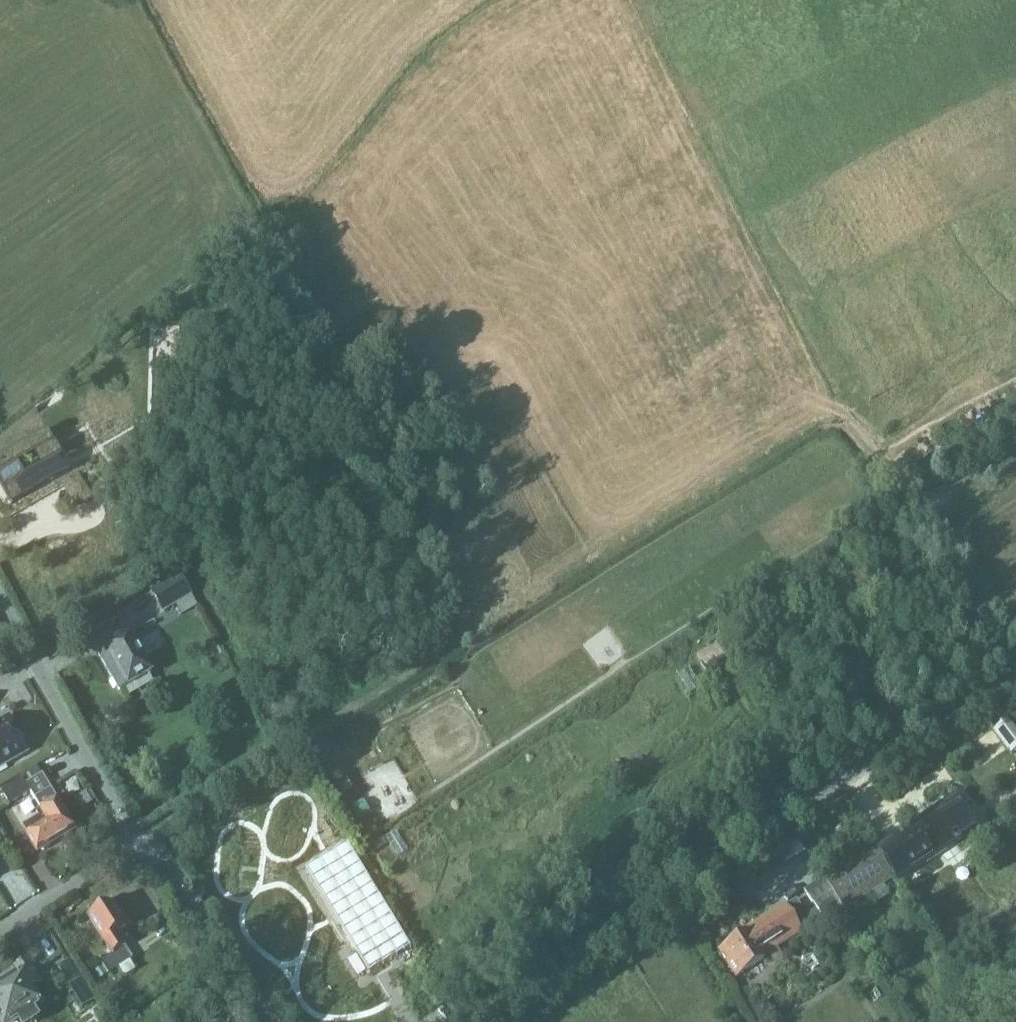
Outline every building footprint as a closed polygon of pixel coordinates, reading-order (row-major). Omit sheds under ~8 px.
[(0,437),(0,479),(14,504),(72,470),(39,412),(36,408),(21,420),(0,437)] [(77,473),(60,481),(75,509),(92,500),(77,473)] [(180,575),(151,592),(163,612),(176,605),(180,603),(192,596),(180,575)] [(141,650),(131,634),(97,653),(119,692),(154,672),(144,655),(142,656),(139,651),(141,650)] [(696,656),(705,671),(726,658),(717,643),(696,656)] [(700,688),(689,669),(678,675),(689,694),(700,688)] [(16,722),(12,724),(8,717),(0,722),(0,768),(28,752),(24,745),(20,738),(24,736),(16,722)] [(990,727),(1010,756),(1015,751),(1015,732),(1005,717),(990,727)] [(74,829),(56,799),(51,790),(44,779),(42,775),(40,776),(36,768),(22,777),(21,777),(22,779),(26,785),(30,793),(34,799),(40,809),(43,814),(57,838),(62,839),(70,834),(70,831),(74,829)] [(21,777),(1,789),(10,804),(30,793),(26,785),(22,779),(21,777)] [(86,790),(73,798),(80,809),(91,803),(90,802),(95,800),(88,789),(86,790)] [(889,837),(874,846),(885,864),(899,855),(907,868),(908,868),(932,853),(931,850),(951,838),(955,843),(961,839),(961,840),(977,830),(969,817),(966,819),(962,814),(969,809),(966,805),(967,804),(959,792),(949,798),(950,800),(893,837),(895,839),(891,841),(889,837)] [(842,801),(827,809),(832,818),(847,809),(842,801)] [(38,817),(22,826),(36,851),(39,849),(43,850),(50,846),(50,842),(57,838),(43,814),(40,809),(34,812),(38,817)] [(790,830),(770,842),(784,865),(804,852),(790,830)] [(396,832),(385,838),(389,844),(397,858),(408,851),(396,832)] [(367,847),(372,855),(388,845),(384,838),(374,844),(374,843),(367,847)] [(347,844),(305,870),(369,974),(410,948),(385,907),(347,844)] [(874,846),(848,863),(823,879),(844,911),(868,895),(869,895),(883,886),(894,878),(885,864),(874,846)] [(899,855),(885,864),(894,877),(907,868),(899,855)] [(846,915),(844,911),(823,879),(804,892),(815,909),(819,915),(827,927),(846,915)] [(883,886),(869,895),(876,904),(889,895),(883,886)] [(794,899),(784,906),(801,931),(811,925),(809,922),(811,921),(819,915),(815,909),(805,915),(794,899)] [(87,917),(112,955),(103,961),(101,958),(99,960),(101,964),(108,975),(118,968),(129,961),(132,959),(125,949),(126,948),(117,934),(130,925),(121,911),(119,912),(120,913),(119,913),(111,901),(108,903),(107,900),(95,908),(97,912),(87,917)] [(719,951),(736,978),(767,959),(764,954),(801,931),(784,906),(784,905),(745,930),(747,932),(725,946),(726,947),(719,951)] [(18,975),(1,986),(0,984),(0,1021),(39,1021),(41,1021),(36,1013),(44,1008),(33,991),(43,985),(27,959),(14,968),(18,975)] [(94,1001),(78,976),(69,961),(68,962),(58,967),(70,986),(68,987),(82,1009),(94,1001)] [(129,961),(118,968),(124,976),(134,970),(129,961)] [(100,980),(108,975),(101,964),(93,969),(100,980)] [(879,987),(870,993),(874,1001),(884,995),(879,987)]
